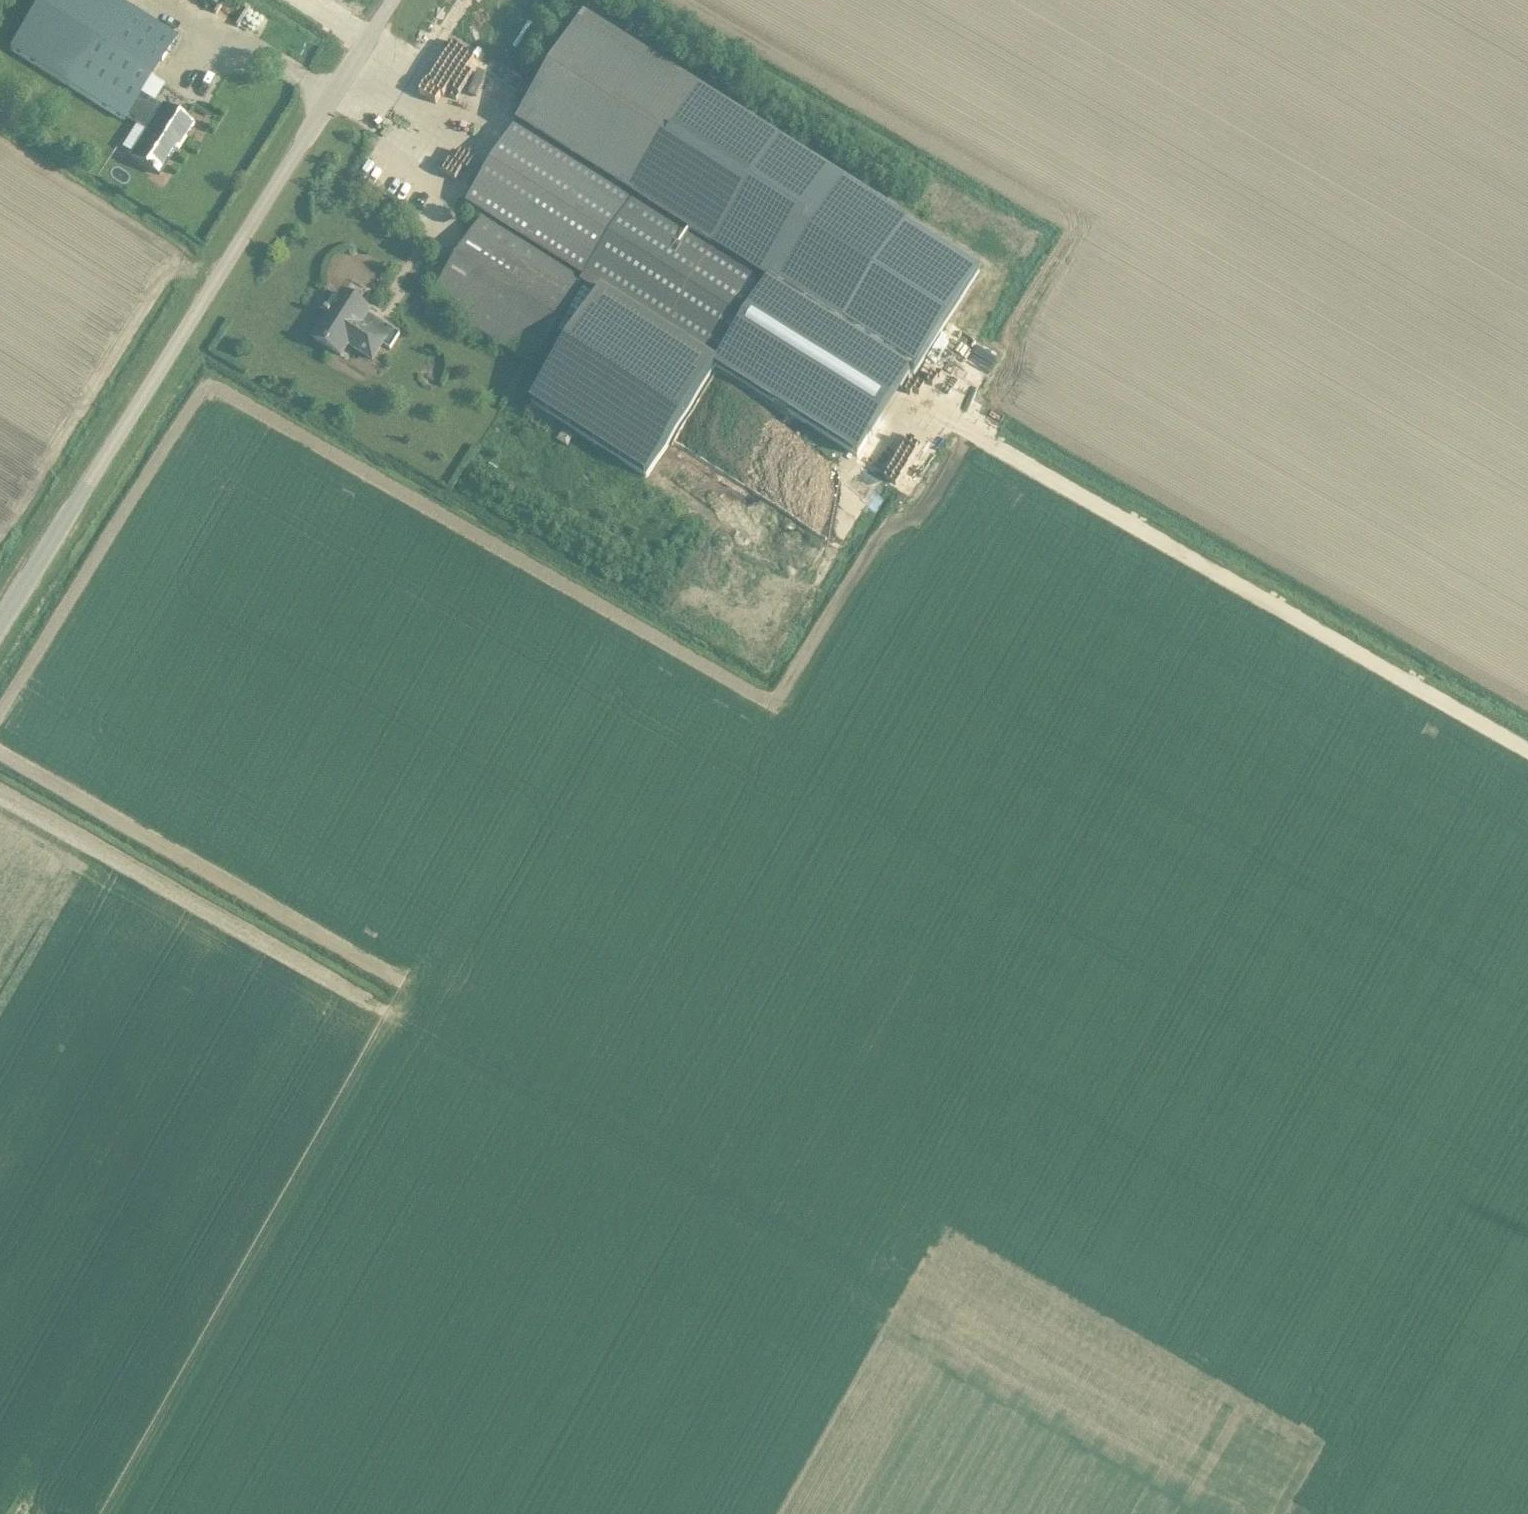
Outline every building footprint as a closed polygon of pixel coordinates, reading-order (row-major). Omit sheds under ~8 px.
[(117,0),(40,0),(10,48),(123,119),(124,116),(138,94),(175,36),(117,0)] [(580,20),(515,124),(515,125),(625,193),(626,194),(627,191),(691,90),(580,20)] [(427,64),(418,78),(439,92),(448,78),(427,64)] [(627,191),(705,240),(768,139),(691,90),(627,191)] [(138,94),(124,116),(146,130),(130,156),(149,168),(148,169),(151,171),(151,170),(158,174),(180,139),(182,141),(192,125),(161,106),(160,108),(138,94)] [(625,193),(515,125),(465,204),(483,215),(575,273),(625,193)] [(575,273),(576,273),(573,276),(592,288),(593,286),(708,359),(761,275),(705,240),(627,191),(626,194),(625,193),(575,273)] [(483,215),(429,300),(522,358),(573,276),(576,273),(575,273),(483,215)] [(300,331),(320,344),(329,330),(342,339),(341,341),(360,353),(370,336),(378,341),(387,327),(354,306),(356,304),(328,287),(327,289),(322,286),(311,303),(316,306),(300,331)] [(524,397),(639,470),(708,359),(593,286),(592,288),(524,397)]
